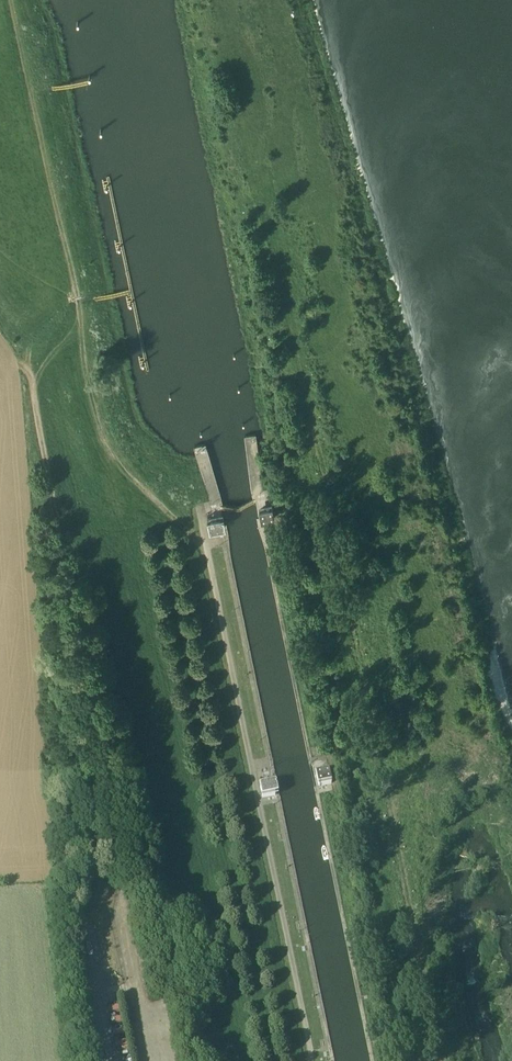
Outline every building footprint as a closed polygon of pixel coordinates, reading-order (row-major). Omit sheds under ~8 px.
[(274,518),(272,507),(259,510),(262,521),(274,518)] [(208,520),(210,531),(223,528),(221,518),(208,520)] [(330,773),(329,773),(317,775),(319,786),(332,783),(330,773)] [(274,784),(261,787),(263,797),(276,795),(274,784)]
